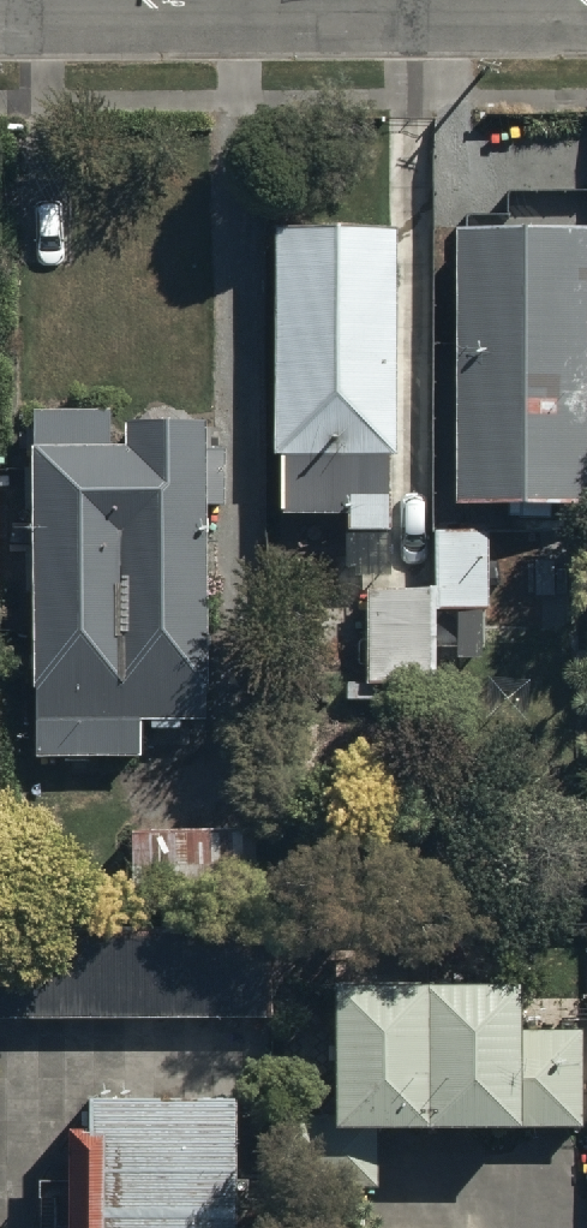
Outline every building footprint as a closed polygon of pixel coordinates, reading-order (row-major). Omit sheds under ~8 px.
[(394,564),(393,217),(272,217),(273,442),(284,442),(284,504),(342,503),(342,564),(394,564)] [(455,220),(454,500),(586,500),(586,220),(455,220)] [(111,403),(32,402),(34,747),(142,748),(143,709),(205,709),(207,495),(225,495),(226,438),(207,438),(207,420),(124,419),(124,438),(111,438),(111,403)] [(484,527),(438,527),(437,603),(483,604),(484,527)] [(432,586),(374,587),(374,676),(432,675),(432,586)] [(246,832),(126,831),(125,915),(246,916),(246,832)] [(276,1015),(277,933),(0,930),(0,1012),(276,1015)] [(521,981),(338,982),(339,1126),(585,1125),(584,1030),(522,1030),(521,981)] [(87,1084),(86,1120),(66,1120),(66,1227),(236,1227),(237,1085),(87,1084)]
